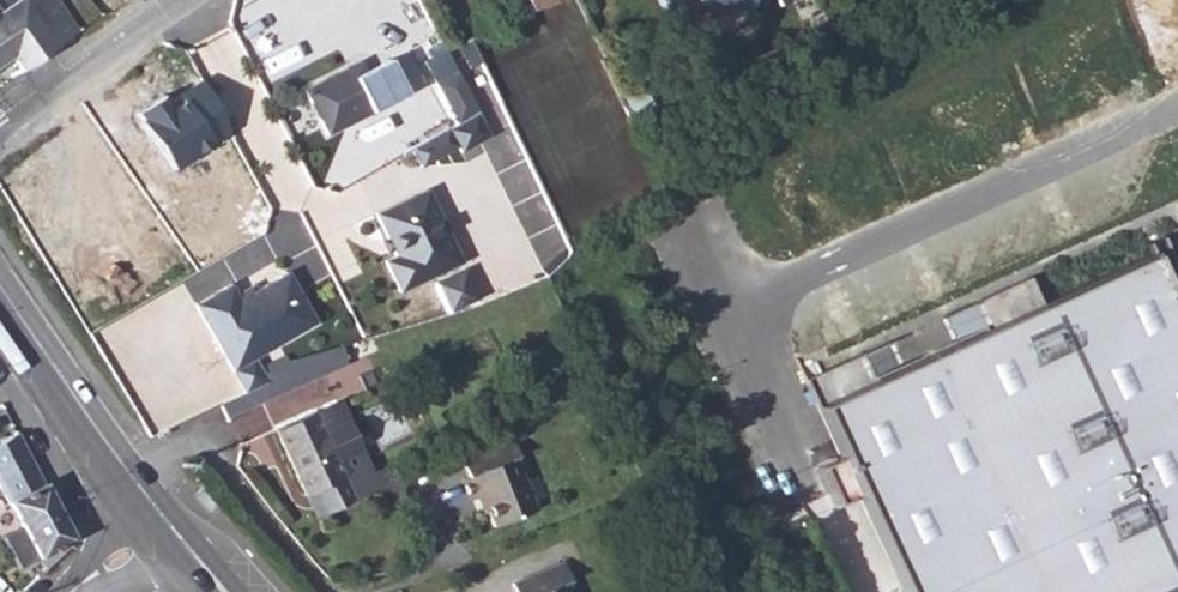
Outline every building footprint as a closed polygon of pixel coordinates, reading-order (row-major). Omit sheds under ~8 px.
[(88,21),(73,0),(20,0),(3,12),(36,58),(88,21)] [(557,0),(529,0),(534,11),(557,0)] [(666,15),(697,1),(743,16),(747,6),(759,0),(659,0),(666,15)] [(7,78),(36,58),(3,12),(0,14),(0,67),(7,78)] [(349,66),(304,89),(326,134),(407,94),(390,59),(366,71),(355,77),(349,66)] [(360,61),(349,66),(355,77),(366,71),(360,61)] [(455,73),(436,83),(456,123),(476,113),(455,73)] [(237,136),(203,80),(144,115),(178,172),(237,136)] [(489,136),(476,113),(456,123),(447,128),(459,152),(489,136)] [(425,174),(398,182),(401,194),(429,186),(425,174)] [(396,292),(457,261),(420,189),(370,215),(391,256),(380,262),(396,292)] [(1177,454),(1177,284),(1165,256),(830,410),(904,571),(1177,454)] [(228,284),(193,305),(232,370),(315,322),(286,272),(237,300),(228,284)] [(299,347),(307,367),(353,347),(344,328),(299,347)] [(271,371),(254,379),(260,393),(309,371),(307,367),(299,347),(267,361),(271,371)] [(254,379),(226,391),(232,405),(260,393),(254,379)] [(324,400),(264,431),(308,515),(368,483),(324,400)] [(36,557),(73,540),(16,435),(0,444),(0,494),(36,557)] [(904,571),(913,591),(1164,591),(1177,586),(1177,454),(904,571)] [(497,526),(495,501),(482,502),(483,527),(497,526)] [(552,591),(555,591),(567,586),(556,563),(542,570),(552,591)] [(502,589),(503,591),(552,591),(542,570),(502,589)]
